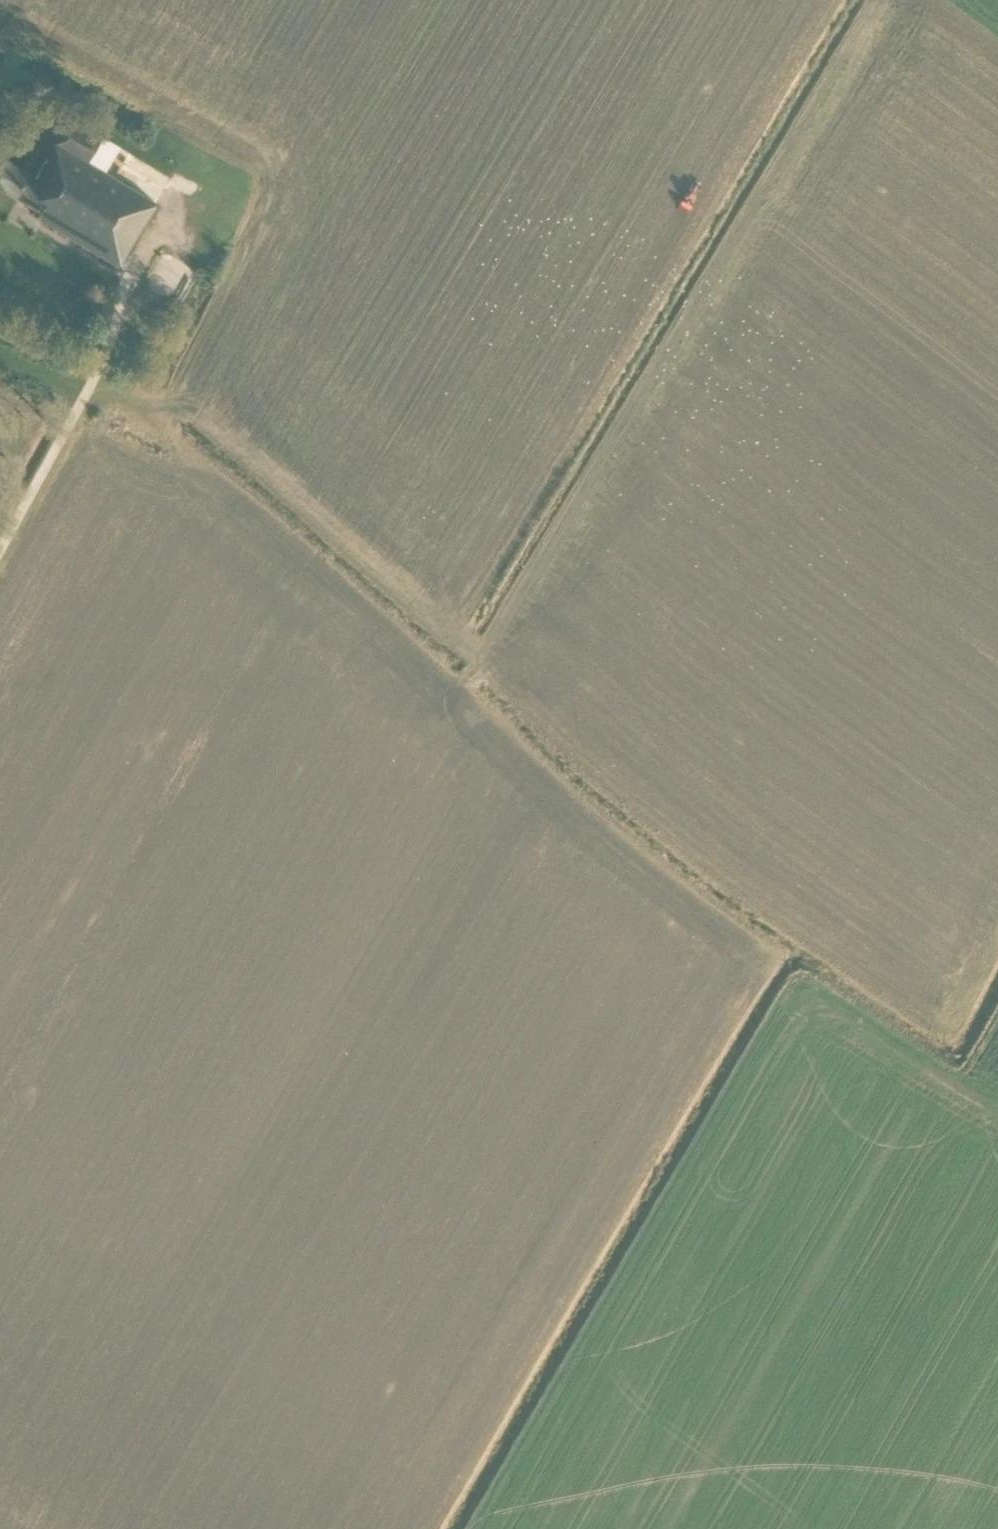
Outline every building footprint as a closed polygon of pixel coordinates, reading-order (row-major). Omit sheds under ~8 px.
[(171,175),(91,128),(89,131),(70,120),(36,178),(4,159),(0,165),(0,187),(42,212),(39,218),(118,264),(154,203),(171,175)]
